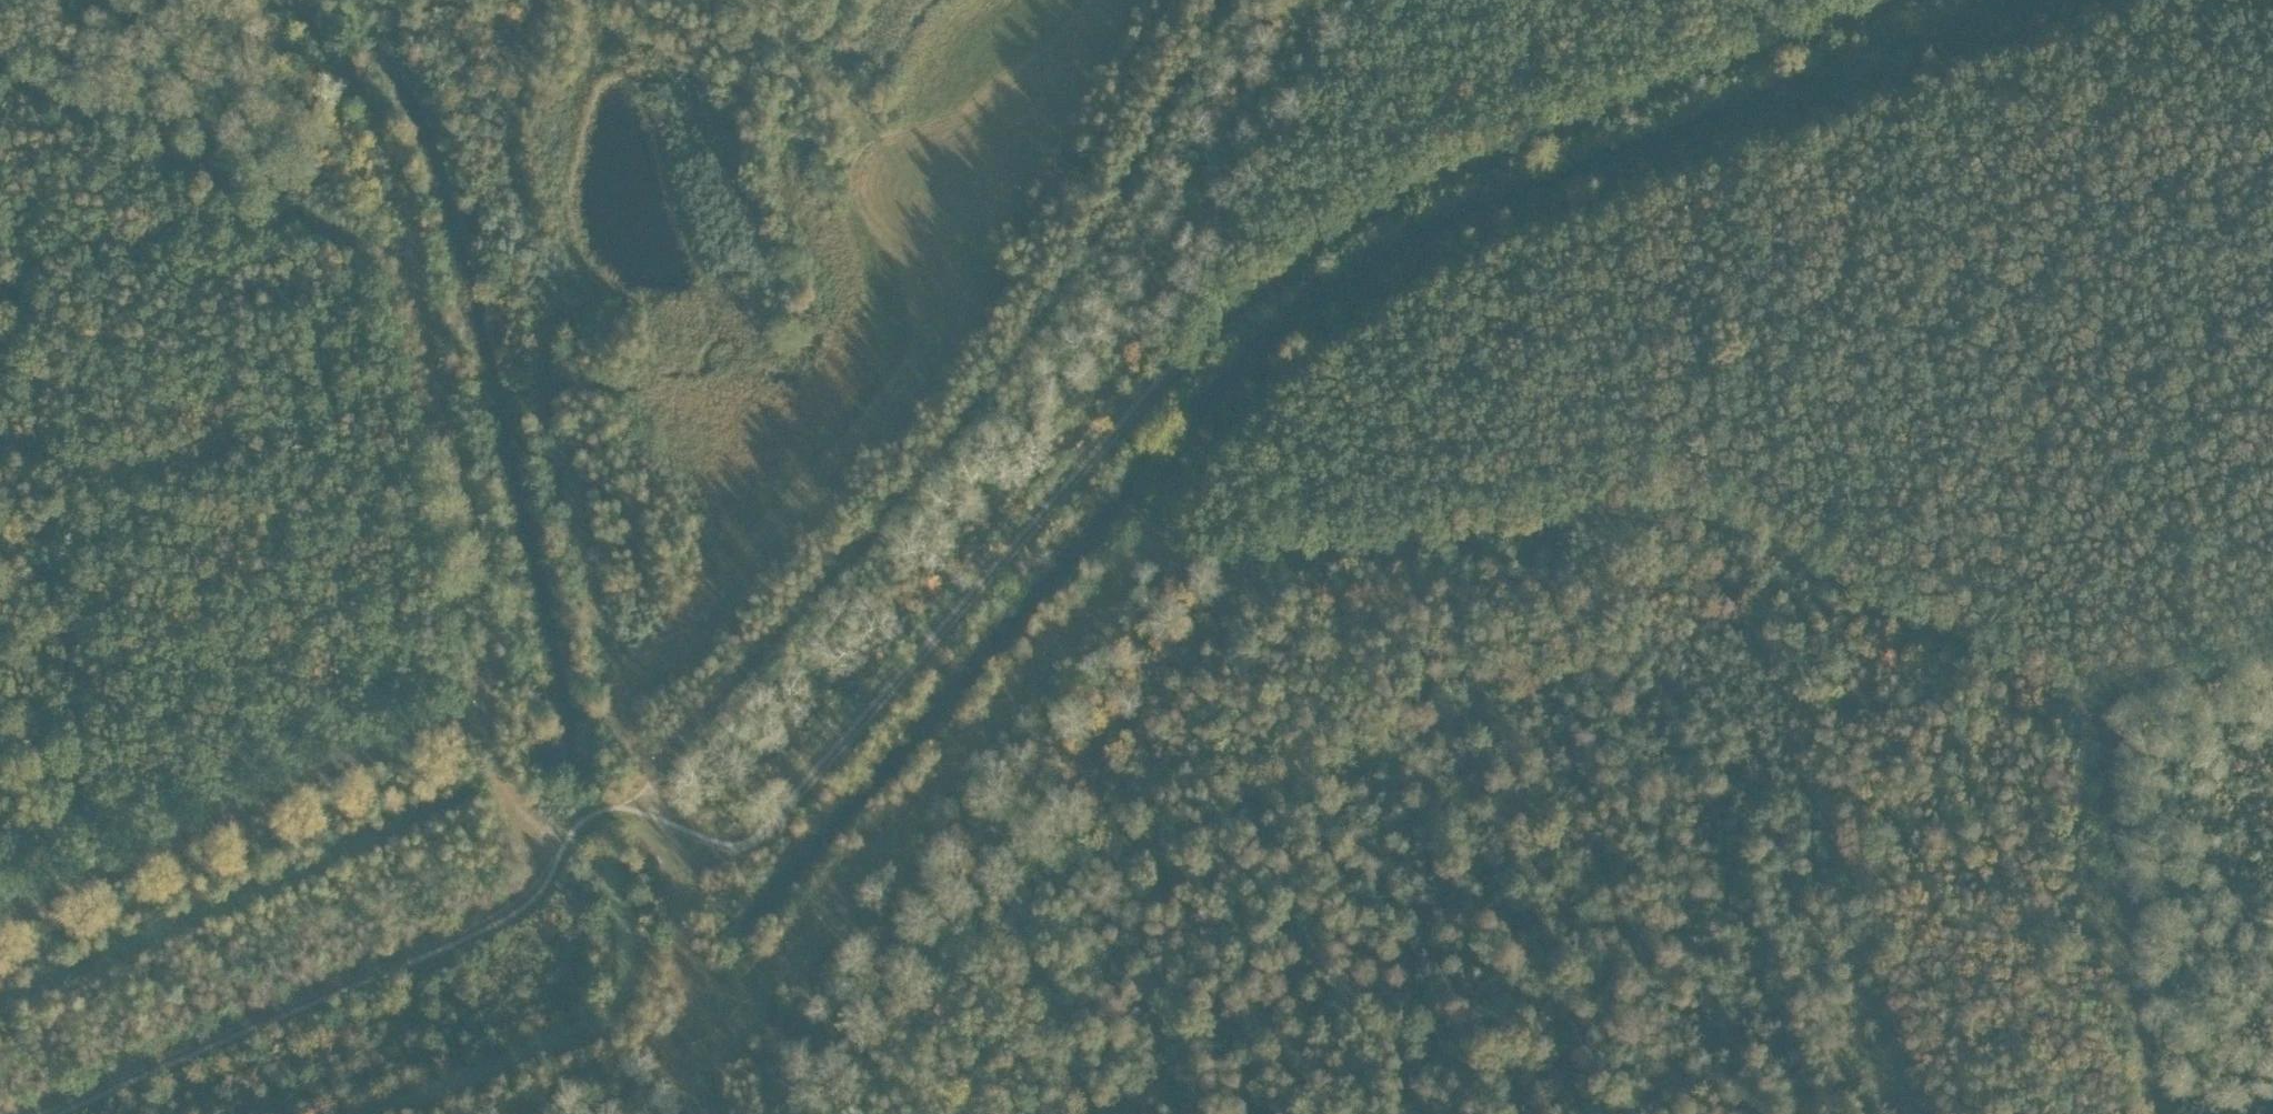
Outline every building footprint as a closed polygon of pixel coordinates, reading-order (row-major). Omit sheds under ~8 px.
[(497,248),(509,245),(506,232),(493,235),(497,248)]
